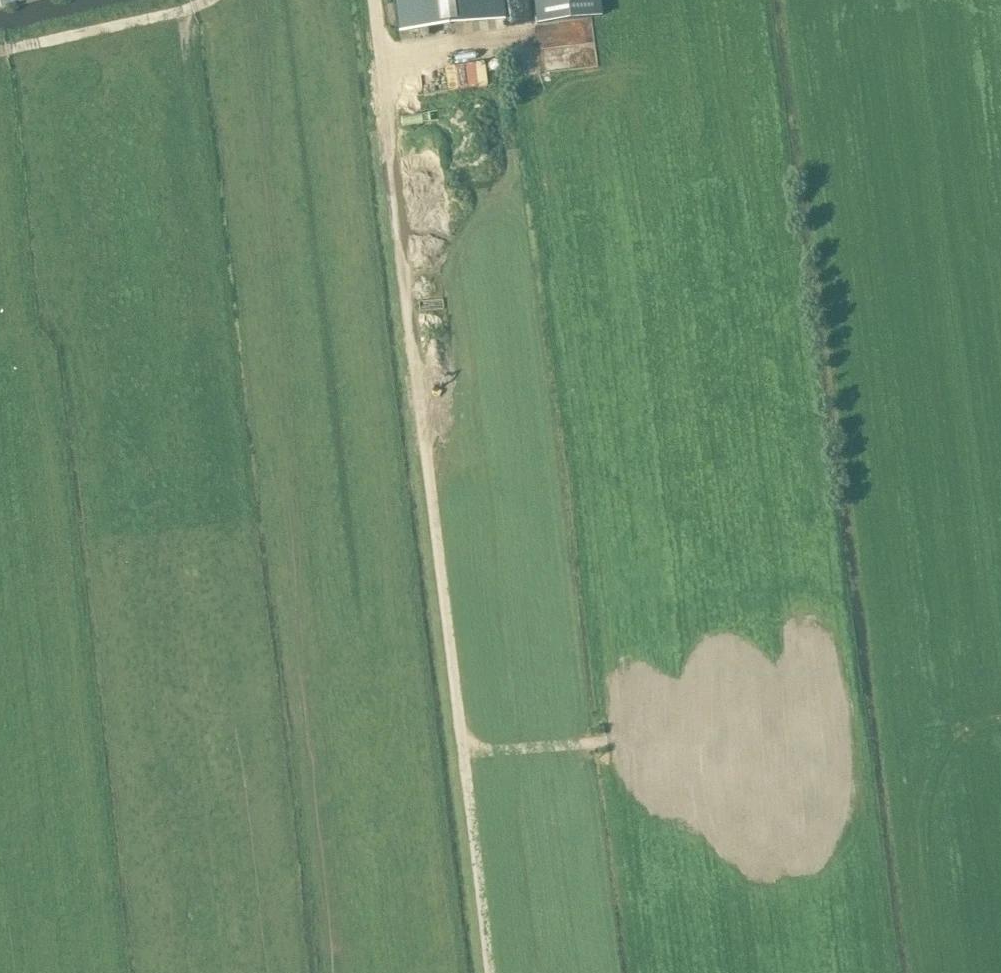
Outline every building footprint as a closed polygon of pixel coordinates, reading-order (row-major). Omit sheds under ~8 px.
[(399,31),(504,18),(502,0),(395,0),(399,31)] [(536,21),(591,15),(600,14),(599,0),(533,0),(536,21)]
